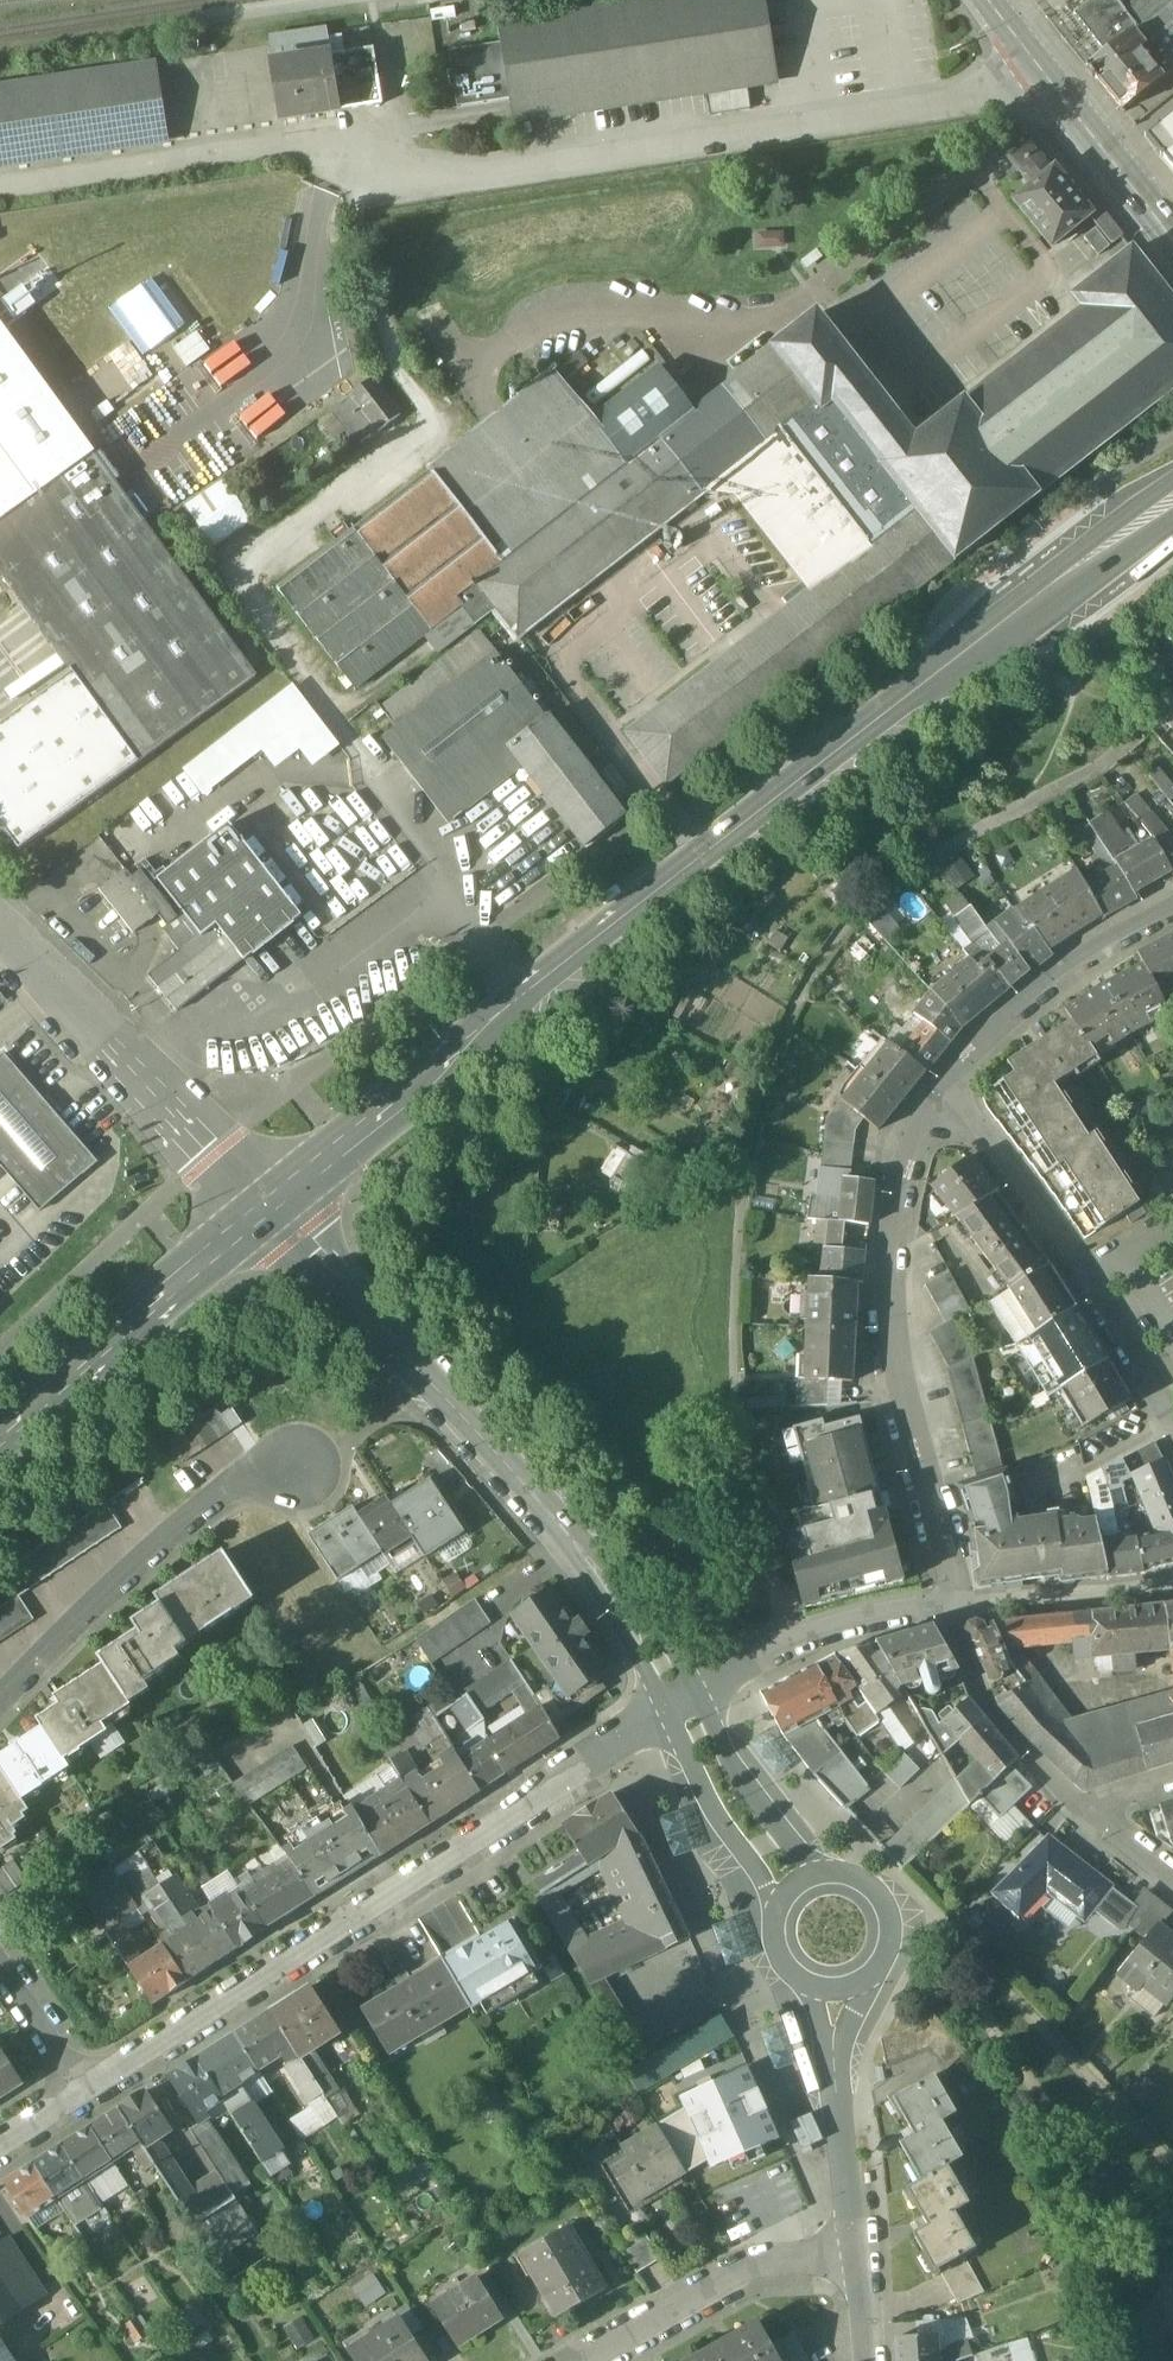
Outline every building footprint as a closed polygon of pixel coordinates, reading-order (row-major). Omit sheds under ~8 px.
[(498,28),(501,45),(450,53),(458,108),(545,95),(548,112),(707,88),(746,82),(766,79),(754,0),(682,0),(498,28)] [(1090,34),(1123,8),(1117,0),(1093,0),(1075,14),(1090,34)] [(1090,34),(1106,54),(1134,32),(1170,3),(1169,2),(1167,3),(1165,0),(1141,0),(1126,11),(1123,8),(1090,34)] [(1170,4),(1170,3),(1134,32),(1146,48),(1141,52),(1164,81),(1172,73),(1172,2),(1170,4)] [(454,9),(431,12),(433,24),(456,20),(454,9)] [(475,23),(461,25),(463,33),(476,31),(475,23)] [(275,66),(271,67),(279,122),(382,106),(374,51),(332,57),(328,29),(271,38),(275,66)] [(1106,54),(1087,68),(1123,113),(1164,81),(1141,52),(1146,48),(1134,32),(1106,54)] [(0,92),(0,153),(25,150),(27,161),(168,139),(158,68),(0,92)] [(746,82),(707,88),(708,99),(711,117),(751,111),(748,92),(746,82)] [(1145,137),(1162,158),(1163,156),(1172,169),(1172,114),(1145,137)] [(1029,142),(1008,158),(1032,188),(1054,170),(1030,141),(1029,142)] [(1055,169),(1054,170),(1032,188),(1015,202),(1052,248),(1090,217),(1093,215),(1092,214),(1055,169)] [(1122,238),(1099,208),(1092,214),(1093,215),(1090,217),(1112,245),(1122,238)] [(73,223),(5,249),(23,295),(91,269),(73,223)] [(1074,296),(1085,310),(915,441),(817,316),(773,350),(822,412),(833,404),(955,561),(1172,392),(1172,303),(1132,251),(1074,296)] [(110,304),(141,355),(186,329),(155,277),(110,304)] [(0,327),(0,523),(94,455),(0,327)] [(236,340),(204,361),(221,385),(252,364),(236,340)] [(594,416),(558,374),(483,431),(430,472),(501,563),(475,583),(517,638),(704,491),(735,495),(809,590),(626,735),(666,787),(955,561),(833,404),(822,412),(773,350),(694,412),(661,367),(594,416)] [(349,395),(351,398),(330,413),(357,447),(377,432),(379,433),(401,416),(373,379),(349,395)] [(271,391),(239,414),(257,438),(288,416),(271,391)] [(94,455),(0,523),(0,574),(73,674),(138,764),(139,763),(256,678),(94,455)] [(430,472),(277,590),(355,690),(462,607),(455,598),(475,583),(501,563),(430,472)] [(252,521),(225,481),(185,509),(212,549),(252,521)] [(1038,517),(1042,523),(1058,510),(1055,505),(1038,517)] [(1152,601),(1136,614),(1141,621),(1157,607),(1152,601)] [(495,654),(384,741),(449,824),(523,767),(509,748),(547,719),(546,718),(495,654)] [(0,727),(0,824),(19,851),(140,763),(139,763),(138,764),(73,674),(0,727)] [(297,684),(179,767),(200,797),(264,752),(275,768),(301,750),(313,766),(340,746),(297,684)] [(1155,712),(1172,730),(1172,694),(1155,712)] [(547,719),(509,748),(523,767),(587,848),(626,818),(548,717),(546,718),(547,719)] [(1158,770),(1149,777),(1170,802),(1172,800),(1172,794),(1170,791),(1172,789),(1158,770)] [(1090,827),(1118,869),(1119,869),(1134,896),(1172,874),(1155,843),(1126,860),(1121,853),(1130,847),(1113,820),(1118,816),(1113,809),(1089,825),(1090,827)] [(1169,837),(1151,813),(1140,823),(1155,842),(1155,843),(1172,874),(1172,876),(1172,835),(1169,837)] [(301,916),(230,826),(158,882),(185,915),(200,903),(244,960),(245,960),(301,917),(301,916)] [(1090,859),(1101,878),(1086,886),(1103,917),(1104,918),(1136,900),(1134,896),(1119,869),(1118,869),(1090,827),(1080,834),(1087,845),(1088,844),(1095,856),(1090,859)] [(946,866),(954,887),(974,879),(966,858),(946,866)] [(159,915),(125,871),(100,891),(134,934),(159,915)] [(1077,871),(1014,912),(1015,912),(1027,933),(1032,930),(1049,952),(1103,917),(1086,886),(1077,871)] [(961,895),(945,907),(954,919),(970,908),(961,895)] [(244,960),(200,903),(185,915),(164,932),(181,954),(150,978),(177,1012),(244,960)] [(988,933),(970,908),(954,919),(974,944),(988,933)] [(1027,933),(1015,912),(1006,919),(988,933),(1003,951),(1010,946),(1027,933)] [(1049,952),(1032,930),(1027,933),(1010,946),(1030,972),(1051,955),(1049,952)] [(1138,954),(1144,966),(1159,996),(1172,989),(1172,936),(1138,954)] [(989,962),(974,944),(964,951),(972,960),(980,971),(989,963),(989,962)] [(1030,972),(1010,946),(1003,951),(989,962),(989,963),(990,962),(1010,988),(1030,972)] [(972,960),(932,993),(947,1010),(962,1029),(1010,988),(990,962),(989,963),(980,971),(972,960)] [(1144,966),(1103,986),(1131,1036),(1169,1016),(1159,996),(1144,966)] [(1103,986),(1066,1011),(1074,1022),(1097,1058),(1131,1036),(1103,986)] [(926,1024),(901,1053),(926,1073),(962,1029),(947,1010),(932,993),(915,1015),(926,1024)] [(1036,1046),(1031,1049),(1055,1086),(1060,1083),(1075,1073),(1078,1078),(1101,1064),(1097,1058),(1074,1022),(1036,1046)] [(901,1053),(888,1044),(865,1072),(902,1102),(926,1073),(901,1053)] [(1011,1115),(1055,1086),(1031,1049),(1010,1063),(1017,1074),(994,1089),(1011,1115)] [(5,1055),(0,1059),(0,1166),(39,1212),(97,1163),(5,1055)] [(902,1102),(865,1072),(842,1102),(864,1120),(879,1132),(902,1102)] [(1034,1151),(1078,1123),(1070,1109),(1072,1108),(1064,1095),(1062,1097),(1055,1086),(1011,1115),(1034,1151)] [(864,1120),(842,1102),(827,1119),(856,1131),(864,1120)] [(856,1131),(827,1119),(824,1143),(825,1143),(854,1147),(855,1146),(856,1131)] [(1068,1190),(1112,1161),(1103,1147),(1105,1146),(1097,1134),(1089,1139),(1078,1123),(1034,1151),(1049,1174),(1055,1171),(1068,1190)] [(825,1143),(824,1156),(852,1159),(854,1147),(825,1143)] [(852,1159),(824,1156),(822,1170),(849,1176),(852,1159)] [(970,1158),(932,1188),(956,1219),(998,1194),(970,1158)] [(1112,1161),(1068,1190),(1096,1233),(1124,1215),(1140,1205),(1130,1190),(1132,1188),(1125,1176),(1122,1178),(1112,1161)] [(819,1197),(846,1200),(844,1211),(843,1223),(845,1224),(868,1226),(873,1183),(849,1180),(849,1176),(822,1170),(819,1197)] [(1051,1267),(998,1194),(956,1219),(1011,1292),(1051,1267)] [(844,1211),(818,1207),(819,1201),(811,1200),(808,1220),(828,1222),(843,1223),(844,1211)] [(1124,1215),(1131,1225),(1147,1215),(1140,1205),(1124,1215)] [(843,1223),(828,1222),(825,1249),(843,1251),(845,1224),(843,1223)] [(843,1251),(825,1249),(822,1280),(858,1284),(862,1284),(866,1253),(843,1251)] [(1011,1292),(990,1305),(1017,1346),(1077,1308),(1053,1270),(1051,1267),(1011,1292)] [(950,1273),(926,1287),(946,1324),(954,1320),(970,1310),(950,1273)] [(822,1280),(810,1279),(808,1329),(855,1331),(858,1284),(822,1280)] [(1077,1308),(1017,1346),(1048,1398),(1061,1391),(1109,1362),(1077,1308)] [(946,1324),(929,1333),(950,1371),(973,1358),(975,1357),(954,1320),(946,1324)] [(855,1331),(808,1329),(806,1380),(806,1381),(829,1382),(853,1383),(855,1331)] [(950,1371),(948,1372),(962,1427),(990,1418),(973,1358),(950,1371)] [(1109,1362),(1061,1391),(1083,1430),(1133,1401),(1109,1362)] [(829,1382),(806,1381),(806,1380),(799,1379),(797,1408),(828,1406),(829,1382)] [(232,1431),(222,1416),(216,1407),(204,1415),(220,1439),(232,1431)] [(222,1416),(232,1431),(242,1424),(232,1409),(222,1416)] [(220,1439),(204,1415),(192,1423),(208,1447),(220,1439)] [(990,1418),(962,1427),(973,1468),(1000,1460),(990,1418)] [(860,1419),(825,1428),(823,1421),(794,1429),(816,1511),(829,1508),(881,1493),(860,1419)] [(208,1447),(192,1423),(181,1432),(196,1455),(208,1447)] [(181,1432),(169,1439),(184,1463),(196,1455),(181,1432)] [(1155,1443),(1087,1479),(1096,1520),(1097,1520),(1099,1529),(1116,1527),(1108,1491),(1122,1488),(1121,1484),(1121,1482),(1134,1476),(1164,1461),(1155,1443)] [(1000,1460),(973,1468),(976,1481),(977,1482),(1004,1473),(1000,1460)] [(1159,1533),(1135,1539),(1143,1571),(1172,1565),(1172,1481),(1164,1461),(1134,1476),(1142,1493),(1159,1533)] [(966,1509),(1013,1494),(1006,1472),(1004,1473),(977,1482),(976,1481),(959,1487),(966,1509)] [(1134,1476),(1121,1482),(1121,1484),(1122,1488),(1125,1500),(1142,1493),(1134,1476)] [(116,1516),(154,1493),(144,1478),(106,1501),(116,1516)] [(465,1533),(430,1480),(391,1505),(413,1540),(426,1559),(465,1533)] [(881,1493),(829,1508),(834,1523),(785,1537),(789,1552),(802,1600),(902,1573),(881,1493)] [(1142,1493),(1125,1500),(1134,1536),(1135,1539),(1159,1533),(1142,1493)] [(1013,1494),(966,1509),(971,1524),(974,1524),(975,1532),(1018,1526),(1013,1494)] [(386,1497),(358,1515),(383,1553),(386,1558),(413,1540),(391,1505),(386,1497)] [(37,1585),(122,1528),(106,1505),(22,1562),(37,1585)] [(358,1515),(353,1508),(332,1523),(361,1568),(383,1553),(358,1515)] [(1051,1522),(1059,1577),(1109,1578),(1101,1541),(1102,1541),(1099,1529),(1097,1520),(1096,1520),(1058,1526),(1058,1521),(1051,1522)] [(1059,1577),(1051,1522),(1020,1526),(1022,1536),(1027,1580),(1059,1577)] [(361,1568),(332,1523),(310,1537),(339,1582),(361,1568)] [(1022,1536),(1020,1526),(1018,1526),(975,1532),(982,1585),(984,1586),(1027,1580),(1022,1536)] [(1102,1541),(1101,1541),(1109,1578),(1144,1573),(1143,1571),(1135,1539),(1134,1536),(1102,1541)] [(223,1552),(155,1597),(160,1605),(132,1624),(137,1632),(99,1657),(104,1666),(126,1698),(166,1671),(161,1663),(188,1646),(187,1644),(255,1600),(223,1552)] [(804,1609),(904,1583),(902,1573),(802,1600),(804,1609)] [(574,1625),(552,1592),(513,1618),(559,1681),(570,1697),(598,1678),(607,1671),(586,1643),(591,1640),(579,1622),(574,1625)] [(0,1609),(0,1644),(34,1621),(18,1597),(0,1609)] [(476,1601),(418,1641),(432,1666),(492,1625),(476,1601)] [(1141,1654),(1171,1651),(1172,1651),(1172,1650),(1167,1607),(1097,1615),(1097,1613),(1093,1614),(1098,1658),(1097,1658),(1098,1668),(1114,1666),(1115,1674),(1142,1671),(1141,1654)] [(1093,1614),(995,1624),(1005,1647),(1006,1651),(1007,1651),(1073,1645),(1074,1660),(1097,1658),(1098,1658),(1093,1614)] [(978,1658),(1005,1647),(995,1624),(990,1625),(991,1628),(987,1630),(985,1624),(976,1621),(968,1624),(965,1632),(968,1642),(976,1645),(974,1649),(978,1658)] [(891,1666),(947,1650),(935,1629),(933,1628),(878,1644),(891,1666)] [(891,1666),(878,1644),(835,1656),(859,1690),(877,1716),(894,1699),(902,1686),(891,1666)] [(1006,1651),(1005,1647),(978,1658),(981,1665),(982,1666),(985,1673),(986,1673),(990,1684),(991,1684),(991,1687),(993,1692),(1021,1676),(1014,1667),(1007,1651),(1006,1651)] [(959,1670),(947,1650),(891,1666),(902,1686),(923,1680),(925,1690),(927,1692),(930,1694),(933,1694),(936,1693),(938,1691),(940,1689),(940,1686),(938,1676),(959,1670)] [(835,1656),(816,1666),(838,1706),(859,1690),(835,1656)] [(511,1662),(464,1692),(480,1714),(525,1685),(512,1666),(513,1665),(511,1662)] [(104,1666),(54,1698),(59,1706),(38,1720),(43,1728),(65,1762),(108,1734),(103,1725),(131,1707),(126,1698),(104,1666)] [(839,1708),(838,1706),(816,1666),(761,1694),(784,1736),(839,1708)] [(1021,1676),(993,1692),(1001,1708),(1030,1688),(1021,1676)] [(542,1709),(553,1728),(607,1691),(598,1678),(570,1697),(559,1681),(533,1698),(542,1709)] [(1079,1743),(1054,1720),(1030,1688),(1001,1708),(1026,1735),(1082,1790),(1086,1791),(1147,1772),(1137,1728),(1111,1736),(1115,1751),(1083,1760),(1078,1746),(1080,1745),(1078,1743),(1079,1743)] [(877,1716),(859,1690),(838,1706),(839,1708),(845,1720),(859,1739),(881,1722),(877,1716)] [(970,1698),(940,1724),(934,1713),(923,1708),(917,1712),(943,1757),(961,1741),(985,1720),(971,1703),(970,1698)] [(839,1708),(784,1736),(814,1775),(823,1786),(851,1765),(825,1732),(845,1720),(839,1708)] [(488,1744),(507,1776),(561,1741),(553,1728),(542,1709),(488,1744)] [(433,1719),(411,1734),(422,1750),(444,1735),(433,1719)] [(961,1741),(979,1763),(958,1784),(971,1805),(980,1798),(1011,1767),(1018,1760),(985,1720),(961,1741)] [(1137,1728),(1147,1772),(1172,1764),(1172,1751),(1166,1720),(1137,1728)] [(0,1756),(0,1766),(0,1767),(22,1801),(70,1769),(65,1762),(43,1728),(0,1756)] [(507,1776),(488,1744),(462,1760),(482,1793),(507,1776)] [(293,1747),(233,1785),(249,1807),(308,1770),(293,1747)] [(901,1790),(921,1771),(902,1752),(882,1771),(901,1790)] [(403,1781),(431,1825),(482,1793),(462,1760),(457,1753),(421,1777),(407,1753),(392,1762),(403,1781)] [(868,1787),(851,1765),(823,1786),(843,1807),(867,1788),(868,1787)] [(0,1767),(0,1846),(18,1834),(11,1824),(29,1811),(22,1801),(0,1767)] [(1011,1767),(980,1798),(1001,1820),(1033,1790),(1011,1767)] [(964,1814),(971,1805),(958,1784),(956,1780),(943,1793),(964,1814)] [(403,1781),(355,1813),(381,1857),(431,1825),(403,1781)] [(954,1823),(964,1814),(943,1793),(934,1802),(954,1823)] [(613,1794),(562,1827),(581,1855),(588,1867),(599,1860),(617,1849),(619,1854),(643,1842),(613,1794)] [(297,1844),(286,1851),(293,1862),(316,1899),(381,1857),(355,1813),(353,1808),(341,1816),(331,1801),(287,1829),(297,1844)] [(945,1832),(954,1823),(934,1802),(924,1811),(945,1832)] [(1161,1807),(1172,1848),(1172,1804),(1161,1807)] [(685,1830),(678,1810),(659,1817),(666,1837),(685,1830)] [(935,1842),(945,1832),(924,1811),(914,1821),(935,1842)] [(925,1851),(935,1842),(914,1821),(905,1830),(925,1851)] [(692,1850),(685,1830),(666,1837),(672,1857),(692,1850)] [(916,1860),(925,1851),(905,1830),(895,1839),(916,1860)] [(904,1872),(916,1860),(895,1839),(883,1851),(904,1872)] [(1110,1888),(1049,1840),(995,1895),(1014,1913),(1041,1886),(1053,1896),(1085,1920),(1093,1909),(1110,1888)] [(643,1842),(619,1854),(650,1915),(673,1904),(643,1842)] [(619,1854),(617,1849),(599,1860),(630,1924),(599,1938),(607,1956),(659,1934),(681,1920),(673,1904),(650,1915),(619,1854)] [(581,1855),(538,1882),(529,1888),(537,1900),(537,1899),(546,1894),(555,1888),(569,1879),(588,1867),(581,1855)] [(0,1870),(0,1888),(6,1896),(28,1882),(14,1861),(0,1870)] [(293,1862),(278,1872),(275,1867),(254,1880),(257,1885),(244,1894),(267,1929),(316,1899),(293,1862)] [(190,1876),(185,1867),(177,1872),(185,1883),(192,1879),(191,1877),(190,1876)] [(203,1867),(190,1876),(191,1877),(192,1879),(201,1891),(212,1883),(203,1867)] [(127,1890),(113,1869),(79,1891),(105,1930),(138,1908),(127,1890)] [(152,1874),(127,1890),(138,1908),(141,1913),(148,1908),(141,1898),(146,1895),(149,1899),(163,1890),(152,1874)] [(163,1890),(213,1966),(239,1948),(214,1912),(199,1922),(193,1914),(197,1912),(176,1881),(163,1890)] [(223,1899),(212,1883),(201,1891),(211,1907),(223,1899)] [(1041,1886),(1014,1913),(1025,1924),(1053,1896),(1041,1886)] [(603,1981),(581,1946),(587,1943),(555,1888),(537,1899),(622,2040),(634,2032),(615,2001),(614,2001),(603,1981)] [(1110,1888),(1093,1909),(1121,1932),(1127,1924),(1126,1923),(1135,1908),(1110,1888)] [(173,1928),(179,1936),(163,1946),(187,1983),(213,1966),(163,1890),(149,1899),(170,1930),(173,1928)] [(267,1929),(244,1894),(232,1901),(228,1896),(223,1899),(211,1907),(214,1912),(239,1948),(267,1929)] [(1170,1914),(1144,1894),(1135,1908),(1126,1923),(1127,1924),(1146,1938),(1158,1926),(1170,1914)] [(659,1934),(607,1956),(616,1975),(683,1942),(690,1939),(681,1920),(659,1934)] [(479,1935),(441,1957),(469,2004),(472,2009),(471,2010),(473,2012),(543,1970),(514,1921),(482,1940),(479,1935)] [(1158,1926),(1118,1976),(1138,1991),(1142,1986),(1167,2005),(1172,1998),(1172,1938),(1158,1926)] [(163,1946),(141,1961),(137,1955),(139,1951),(124,1928),(121,1927),(108,1935),(130,1969),(154,2005),(187,1983),(163,1946)] [(607,1956),(599,1938),(587,1943),(581,1946),(603,1981),(616,1975),(607,1956)] [(441,1957),(396,1984),(399,1989),(362,2011),(386,2052),(418,2034),(421,2040),(442,2027),(439,2021),(469,2004),(441,1957)] [(337,2029),(312,1987),(296,1997),(271,2013),(301,2060),(312,2053),(316,2050),(312,2044),(337,2029)] [(301,2060),(271,2013),(235,2036),(259,2073),(283,2058),(287,2065),(286,2067),(324,2126),(338,2117),(327,2100),(301,2060)] [(717,2081),(749,2062),(721,2014),(627,2070),(642,2094),(687,2068),(695,2083),(712,2073),(717,2081)] [(969,2053),(935,2016),(890,2036),(881,2040),(887,2067),(902,2064),(901,2060),(915,2058),(914,2054),(928,2051),(946,2072),(969,2053)] [(787,2043),(781,2023),(761,2029),(768,2049),(787,2043)] [(197,2060),(223,2102),(222,2103),(263,2165),(283,2152),(240,2087),(260,2074),(259,2073),(235,2036),(197,2060)] [(794,2063),(787,2043),(768,2049),(775,2069),(794,2063)] [(0,2048),(0,2099),(23,2085),(0,2048)] [(338,2093),(312,2053),(301,2060),(327,2100),(338,2093)] [(223,2102),(197,2060),(168,2078),(199,2127),(209,2120),(205,2114),(222,2103),(223,2102)] [(704,2155),(711,2169),(780,2138),(749,2069),(680,2100),(685,2111),(704,2155)] [(957,2115),(935,2077),(894,2101),(914,2137),(900,2145),(922,2183),(949,2167),(964,2159),(943,2123),(957,2115)] [(198,2200),(159,2140),(172,2132),(146,2092),(119,2110),(155,2166),(183,2210),(198,2200)] [(155,2166),(119,2110),(91,2128),(113,2163),(133,2151),(146,2171),(155,2166)] [(704,2155),(685,2111),(657,2127),(683,2167),(704,2155)] [(812,2113),(790,2123),(802,2149),(823,2139),(812,2113)] [(225,2183),(234,2197),(247,2188),(206,2124),(193,2133),(225,2183)] [(686,2176),(657,2127),(620,2149),(628,2161),(611,2172),(633,2208),(686,2176)] [(91,2128),(63,2146),(86,2181),(113,2163),(91,2128)] [(63,2146),(34,2165),(57,2200),(74,2226),(102,2207),(92,2191),(86,2181),(63,2146)] [(283,2152),(263,2165),(271,2177),(290,2164),(283,2152)] [(34,2165),(5,2184),(27,2219),(57,2200),(34,2165)] [(922,2183),(907,2191),(927,2226),(913,2235),(935,2273),(940,2271),(964,2257),(976,2250),(956,2214),(971,2205),(949,2167),(922,2183)] [(143,2192),(127,2169),(120,2174),(135,2197),(143,2192)] [(198,2200),(183,2210),(216,2260),(258,2233),(234,2197),(225,2183),(198,2200)] [(119,2208),(103,2184),(92,2191),(102,2207),(107,2215),(119,2208)] [(63,2246),(43,2221),(33,2228),(54,2253),(63,2246)] [(570,2228),(521,2256),(558,2318),(606,2291),(570,2228)] [(645,2235),(622,2250),(637,2275),(660,2260),(645,2235)] [(8,2238),(0,2244),(0,2277),(18,2305),(42,2289),(8,2238)] [(964,2257),(940,2271),(958,2304),(984,2293),(964,2257)] [(375,2274),(353,2285),(363,2303),(384,2291),(375,2274)] [(23,2313),(18,2305),(0,2277),(0,2328),(23,2313)] [(502,2318),(477,2279),(439,2305),(447,2318),(440,2322),(457,2347),(502,2318)] [(300,2347),(314,2338),(302,2317),(287,2325),(300,2347)] [(350,2352),(356,2360),(424,2360),(398,2321),(350,2352)] [(697,2360),(698,2360),(781,2360),(773,2347),(759,2324),(697,2360)] [(773,2347),(781,2360),(809,2360),(794,2334),(773,2347)] [(898,2360),(962,2360),(979,2355),(973,2339),(952,2347),(941,2356),(940,2337),(897,2339),(898,2360)] [(0,2338),(0,2360),(16,2360),(0,2338)] [(1028,2338),(979,2355),(962,2360),(1034,2360),(1028,2338)]
